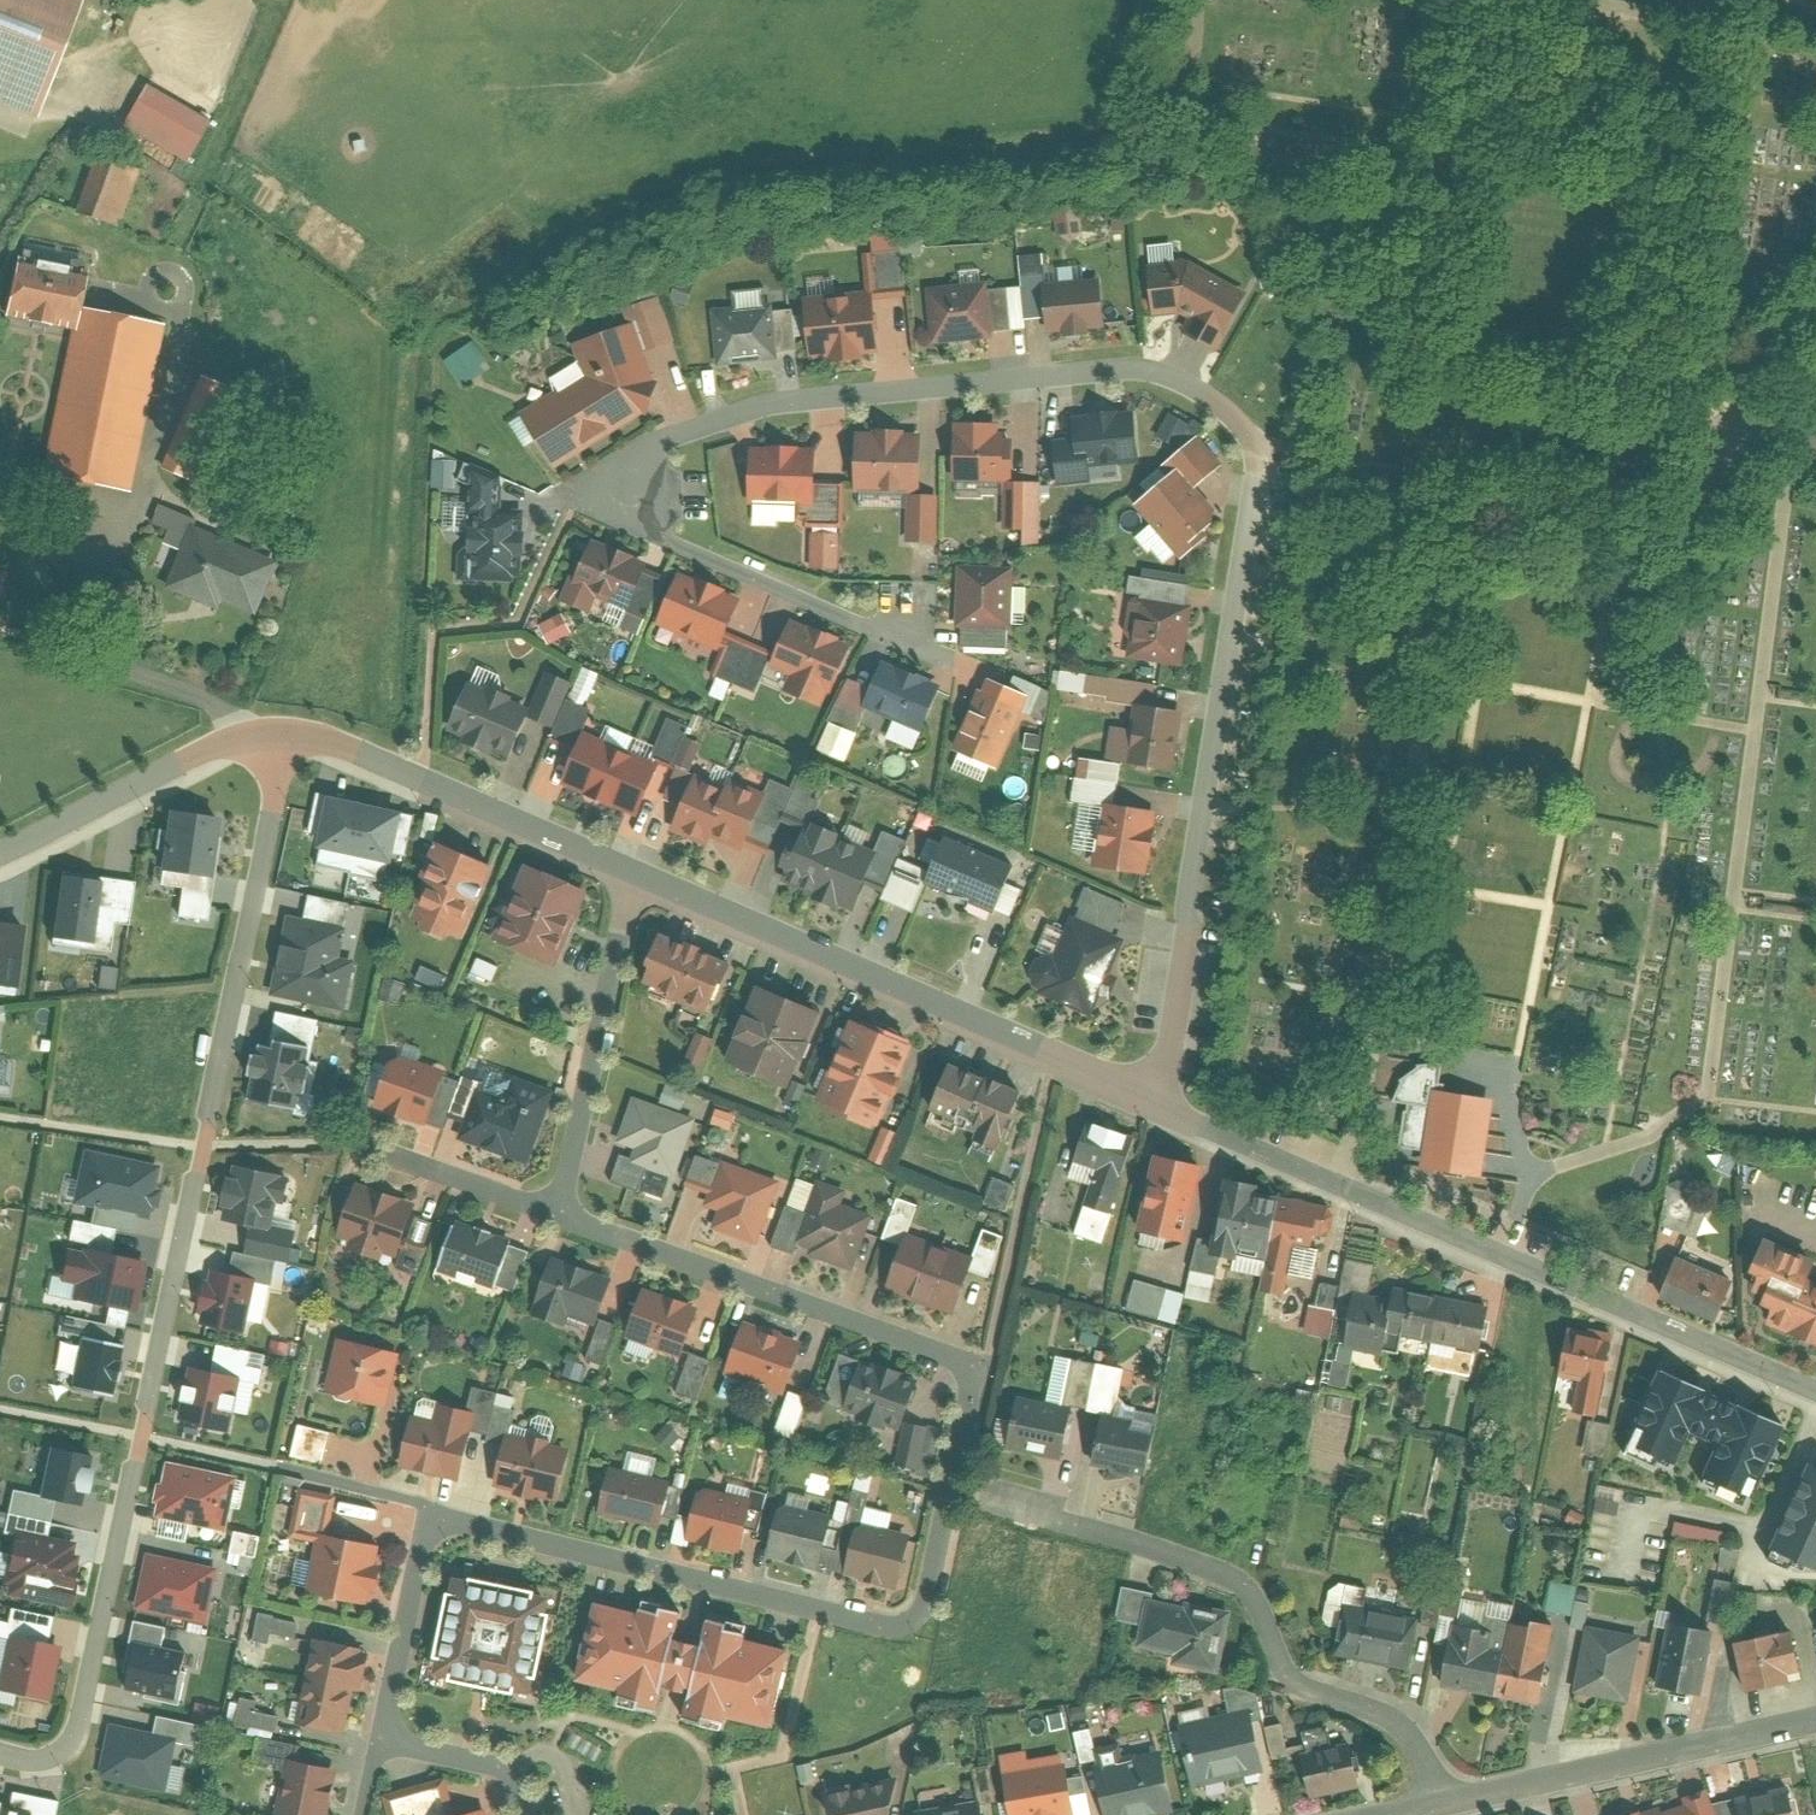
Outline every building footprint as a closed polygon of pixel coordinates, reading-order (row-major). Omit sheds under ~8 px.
[(43,120),(90,0),(0,0),(0,103),(43,120)] [(128,124),(194,161),(218,119),(151,82),(128,124)] [(99,151),(79,209),(124,224),(144,166),(99,151)] [(92,264),(24,249),(11,313),(78,327),(84,300),(92,264)] [(1196,254),(1154,259),(1160,312),(1188,309),(1198,315),(1190,328),(1225,349),(1259,291),(1196,254)] [(1280,264),(1264,269),(1269,286),(1286,281),(1280,264)] [(684,274),(676,297),(692,303),(701,279),(684,274)] [(1112,275),(1051,279),(1054,327),(1115,324),(1112,275)] [(994,279),(932,285),(938,341),(1000,334),(994,279)] [(881,287),(811,294),(817,357),(887,350),(881,287)] [(628,304),(634,321),(641,318),(651,349),(684,339),(668,291),(628,304)] [(780,299),(718,306),(724,363),(786,356),(780,299)] [(174,320),(84,300),(78,327),(46,465),(137,486),(174,320)] [(593,372),(526,409),(560,466),(650,411),(654,412),(666,379),(661,377),(651,349),(641,318),(634,321),(579,341),(593,372)] [(480,338),(449,359),(467,386),(493,368),(489,362),(494,359),(480,338)] [(241,393),(199,375),(158,469),(200,487),(241,393)] [(1059,435),(1062,480),(1100,478),(1099,462),(1146,459),(1142,407),(1079,411),(1080,434),(1059,435)] [(1174,411),(1162,434),(1184,445),(1196,422),(1174,411)] [(1020,478),(1021,436),(1008,436),(1009,419),(962,418),(961,477),(1010,478),(1020,478)] [(864,429),(862,484),(929,486),(930,431),(864,429)] [(1141,501),(1189,558),(1218,534),(1215,531),(1224,519),(1225,504),(1205,485),(1230,462),(1204,432),(1165,466),(1175,475),(1141,501)] [(826,445),(757,442),(755,499),(804,500),(803,516),(812,516),(812,524),(850,525),(852,478),(825,477),(826,445)] [(527,532),(528,506),(508,505),(510,469),(472,454),(463,477),(475,482),(471,546),(465,551),(463,575),(518,578),(518,573),(525,573),(526,549),(532,550),(533,532),(527,532)] [(433,487),(455,488),(455,460),(433,460),(433,487)] [(1048,479),(1020,478),(1010,478),(1009,526),(1031,527),(1030,543),(1046,543),(1048,479)] [(946,539),(946,490),(915,490),(915,539),(946,539)] [(189,523),(194,525),(196,520),(157,505),(149,525),(165,532),(151,566),(168,573),(189,523)] [(194,525),(189,523),(168,573),(162,588),(216,611),(220,602),(256,617),(279,560),(194,525)] [(846,529),(817,529),(816,565),(845,566),(846,529)] [(576,570),(565,596),(597,610),(605,594),(635,607),(655,560),(598,535),(581,573),(576,570)] [(1021,563),(965,561),(963,625),(1019,627),(1021,563)] [(685,568),(664,621),(728,646),(717,674),(761,691),(779,647),(738,630),(752,595),(685,568)] [(546,593),(554,600),(562,590),(554,583),(546,593)] [(1133,654),(1189,664),(1200,602),(1147,593),(1136,599),(1132,628),(1136,638),(1133,654)] [(567,611),(543,623),(552,643),(577,631),(567,611)] [(799,614),(776,664),(797,673),(790,687),(828,704),(834,690),(839,692),(861,642),(799,614)] [(947,680),(889,656),(869,704),(927,727),(947,680)] [(539,704),(534,714),(559,724),(577,677),(553,668),(539,704)] [(539,704),(477,676),(455,727),(517,755),(534,714),(539,704)] [(984,685),(958,746),(1004,766),(1030,705),(984,685)] [(1191,710),(1139,701),(1136,724),(1117,721),(1112,755),(1181,766),(1191,710)] [(679,764),(691,735),(695,723),(674,714),(658,755),(669,760),(679,764)] [(658,755),(588,726),(565,780),(646,814),(669,760),(658,755)] [(679,764),(695,770),(707,742),(691,735),(679,764)] [(720,836),(748,847),(772,789),(737,775),(733,783),(701,770),(676,828),(716,845),(720,836)] [(410,814),(333,798),(322,854),(399,869),(410,814)] [(1107,800),(1097,863),(1155,872),(1164,808),(1107,800)] [(230,811),(176,804),(168,866),(222,873),(230,811)] [(791,881),(860,908),(883,848),(815,821),(807,842),(800,839),(791,863),(797,866),(791,881)] [(931,880),(1002,911),(1023,864),(952,833),(931,880)] [(498,856),(439,838),(413,919),(472,938),(498,856)] [(591,878),(531,858),(504,937),(564,957),(591,878)] [(68,870),(56,940),(100,947),(111,878),(68,870)] [(356,914),(280,898),(260,997),(336,1013),(356,914)] [(1134,936),(1079,912),(1061,952),(1057,950),(1042,955),(1035,968),(1041,984),(1046,987),(1045,990),(1100,1014),(1134,936)] [(34,922),(0,918),(0,981),(26,984),(34,922)] [(742,959),(673,927),(648,982),(718,1013),(742,959)] [(796,1086),(800,1078),(830,1007),(766,980),(732,1059),(796,1086)] [(861,1013),(825,1095),(890,1124),(926,1041),(861,1013)] [(319,1039),(266,1026),(248,1100),(301,1113),(319,1039)] [(718,1036),(701,1029),(688,1064),(705,1071),(718,1036)] [(958,1051),(934,1106),(969,1122),(974,1111),(994,1120),(987,1135),(1011,1145),(1037,1086),(958,1051)] [(446,1073),(387,1053),(370,1103),(430,1123),(446,1073)] [(511,1095),(485,1086),(468,1135),(537,1160),(563,1086),(519,1071),(511,1095)] [(796,1086),(789,1100),(802,1105),(811,1082),(800,1078),(796,1086)] [(1494,1097),(1432,1090),(1421,1176),(1483,1184),(1494,1097)] [(702,1115),(640,1094),(624,1140),(641,1146),(636,1160),(681,1175),(702,1115)] [(716,1122),(737,1128),(741,1113),(721,1107),(716,1122)] [(1146,1133),(1092,1115),(1077,1158),(1105,1168),(1094,1202),(1120,1211),(1146,1133)] [(904,1133),(887,1125),(873,1156),(890,1164),(904,1133)] [(88,1222),(133,1230),(136,1214),(144,1216),(149,1188),(155,1189),(161,1160),(81,1145),(70,1202),(91,1206),(88,1222)] [(823,1146),(818,1162),(833,1167),(838,1150),(823,1146)] [(1209,1166),(1157,1153),(1138,1230),(1190,1242),(1209,1166)] [(711,1190),(719,1163),(695,1155),(686,1182),(711,1190)] [(280,1173),(234,1162),(220,1222),(266,1233),(280,1173)] [(755,1247),(777,1182),(719,1163),(711,1190),(706,1204),(730,1212),(722,1236),(755,1247)] [(1270,1180),(1236,1173),(1220,1251),(1247,1256),(1248,1251),(1277,1257),(1290,1194),(1268,1191),(1270,1180)] [(421,1204),(344,1175),(324,1227),(402,1256),(421,1204)] [(851,1185),(823,1176),(801,1242),(816,1247),(814,1252),(859,1267),(878,1211),(846,1201),(851,1185)] [(994,1176),(985,1203),(1006,1210),(1016,1184),(994,1176)] [(1657,1223),(1697,1237),(1711,1199),(1688,1191),(1690,1183),(1673,1177),(1657,1223)] [(1336,1203),(1290,1194),(1277,1257),(1270,1289),(1290,1293),(1301,1240),(1321,1244),(1323,1234),(1330,1235),(1339,1225),(1341,1212),(1336,1203)] [(518,1238),(459,1219),(443,1269),(501,1288),(518,1238)] [(71,1222),(67,1236),(89,1242),(93,1228),(71,1222)] [(983,1255),(913,1229),(892,1285),(962,1311),(983,1255)] [(1775,1233),(1761,1270),(1770,1274),(1764,1289),(1775,1293),(1773,1298),(1786,1303),(1815,1280),(1815,1249),(1775,1233)] [(149,1252),(91,1239),(76,1305),(134,1318),(149,1252)] [(622,1276),(559,1252),(537,1310),(572,1323),(576,1313),(603,1324),(622,1276)] [(1745,1277),(1686,1252),(1668,1294),(1727,1319),(1745,1277)] [(260,1270),(212,1260),(197,1326),(246,1336),(260,1270)] [(1135,1278),(1126,1309),(1177,1324),(1186,1293),(1135,1278)] [(709,1305),(651,1284),(633,1335),(691,1356),(709,1305)] [(1403,1284),(1399,1302),(1394,1332),(1441,1341),(1450,1293),(1403,1284)] [(1498,1303),(1450,1293),(1441,1341),(1489,1350),(1498,1303)] [(1399,1302),(1358,1295),(1350,1346),(1391,1353),(1394,1332),(1399,1302)] [(811,1338),(749,1318),(731,1371),(793,1392),(811,1338)] [(132,1334),(74,1321),(59,1386),(116,1399),(132,1334)] [(1564,1371),(1588,1376),(1581,1408),(1603,1413),(1622,1333),(1576,1321),(1564,1371)] [(393,1345),(333,1334),(323,1389),(382,1401),(393,1345)] [(926,1376),(869,1355),(851,1406),(907,1427),(926,1376)] [(246,1370),(194,1359),(179,1424),(231,1436),(246,1370)] [(1802,1420),(1669,1361),(1628,1454),(1668,1472),(1672,1464),(1684,1469),(1701,1432),(1728,1444),(1712,1479),(1752,1497),(1763,1471),(1776,1477),(1802,1420)] [(1081,1403),(1022,1392),(1012,1447),(1070,1458),(1081,1403)] [(466,1477),(484,1411),(445,1400),(440,1418),(419,1413),(406,1461),(466,1477)] [(1166,1420),(1108,1410),(1099,1461),(1157,1472),(1166,1420)] [(946,1425),(911,1418),(902,1464),(937,1471),(946,1425)] [(675,1421),(661,1435),(674,1448),(687,1434),(675,1421)] [(291,1456),(326,1464),(333,1431),(298,1423),(291,1456)] [(564,1498),(577,1443),(512,1429),(500,1483),(564,1498)] [(89,1502),(100,1452),(57,1442),(45,1493),(89,1502)] [(234,1477),(168,1460),(155,1509),(221,1526),(234,1477)] [(671,1525),(680,1476),(611,1463),(602,1512),(671,1525)] [(1778,1545),(1815,1563),(1815,1465),(1778,1545)] [(692,1537),(749,1550),(761,1495),(705,1482),(692,1537)] [(387,1542),(335,1533),(342,1494),(305,1487),(297,1535),(321,1539),(311,1591),(375,1602),(378,1587),(386,1588),(391,1562),(383,1561),(387,1542)] [(1599,1489),(1597,1511),(1617,1513),(1619,1490),(1599,1489)] [(825,1566),(838,1511),(787,1499),(773,1553),(825,1566)] [(909,1586),(922,1532),(868,1519),(854,1573),(909,1586)] [(1721,1543),(1723,1532),(1676,1520),(1673,1532),(1721,1543)] [(95,1541),(22,1525),(9,1580),(17,1582),(14,1594),(80,1608),(95,1541)] [(228,1565),(253,1570),(261,1536),(235,1530),(228,1565)] [(214,1569),(149,1555),(139,1603),(204,1617),(214,1569)] [(307,1585),(312,1562),(299,1559),(295,1582),(307,1585)] [(464,1573),(444,1670),(543,1691),(563,1593),(464,1573)] [(1546,1613),(1585,1619),(1588,1602),(1574,1600),(1577,1585),(1550,1581),(1546,1613)] [(1181,1660),(1228,1672),(1243,1608),(1194,1596),(1193,1602),(1154,1593),(1142,1644),(1183,1654),(1181,1660)] [(602,1595),(583,1677),(630,1688),(628,1698),(668,1707),(673,1683),(696,1688),(690,1712),(736,1723),(739,1713),(780,1722),(797,1646),(755,1637),(758,1622),(715,1611),(709,1637),(690,1633),(696,1606),(649,1595),(647,1606),(602,1595)] [(1352,1600),(1342,1651),(1418,1666),(1429,1615),(1352,1600)] [(254,1639),(269,1641),(271,1633),(297,1637),(300,1619),(258,1613),(254,1639)] [(1501,1625),(1459,1617),(1446,1682),(1504,1693),(1512,1652),(1496,1649),(1501,1625)] [(1519,1619),(1512,1652),(1504,1693),(1549,1703),(1566,1621),(1546,1617),(1545,1624),(1519,1619)] [(1722,1629),(1673,1619),(1660,1684),(1709,1694),(1722,1629)] [(1648,1633),(1594,1624),(1583,1689),(1637,1698),(1648,1633)] [(14,1626),(0,1684),(0,1688),(49,1700),(64,1638),(14,1626)] [(1805,1627),(1745,1640),(1755,1687),(1806,1677),(1804,1670),(1814,1668),(1805,1627)] [(369,1649),(370,1645),(319,1635),(302,1720),(352,1730),(361,1688),(369,1689),(377,1651),(369,1649)] [(194,1650),(142,1639),(132,1686),(185,1697),(194,1650)] [(275,1735),(279,1714),(255,1710),(258,1698),(241,1695),(235,1728),(275,1735)] [(1259,1705),(1186,1721),(1199,1784),(1273,1769),(1259,1705)] [(197,1745),(201,1722),(156,1714),(153,1729),(106,1722),(97,1778),(168,1790),(176,1742),(197,1745)] [(278,1762),(280,1739),(256,1736),(254,1760),(278,1762)] [(1361,1737),(1307,1748),(1316,1796),(1371,1785),(1361,1737)] [(1097,1744),(1111,1814),(1143,1814),(1175,1809),(1163,1749),(1127,1756),(1124,1739),(1097,1744)] [(1015,1814),(1074,1814),(1063,1755),(1032,1760),(1033,1769),(1007,1773),(1015,1814)] [(346,1766),(293,1756),(281,1814),(287,1814),(336,1814),(346,1766)] [(901,1772),(838,1784),(843,1814),(902,1814),(907,1804),(901,1772)] [(492,1805),(465,1814),(454,1774),(390,1791),(396,1814),(495,1814),(492,1805)] [(1672,1809),(1674,1814),(1727,1814),(1716,1782),(1688,1792),(1692,1802),(1672,1809)] [(1796,1790),(1744,1802),(1747,1814),(1802,1814),(1796,1790)] [(40,1806),(0,1799),(0,1814),(38,1814),(40,1806)] [(923,1809),(924,1814),(986,1814),(984,1799),(923,1809)] [(1632,1814),(1674,1814),(1672,1809),(1669,1802),(1632,1814)]
